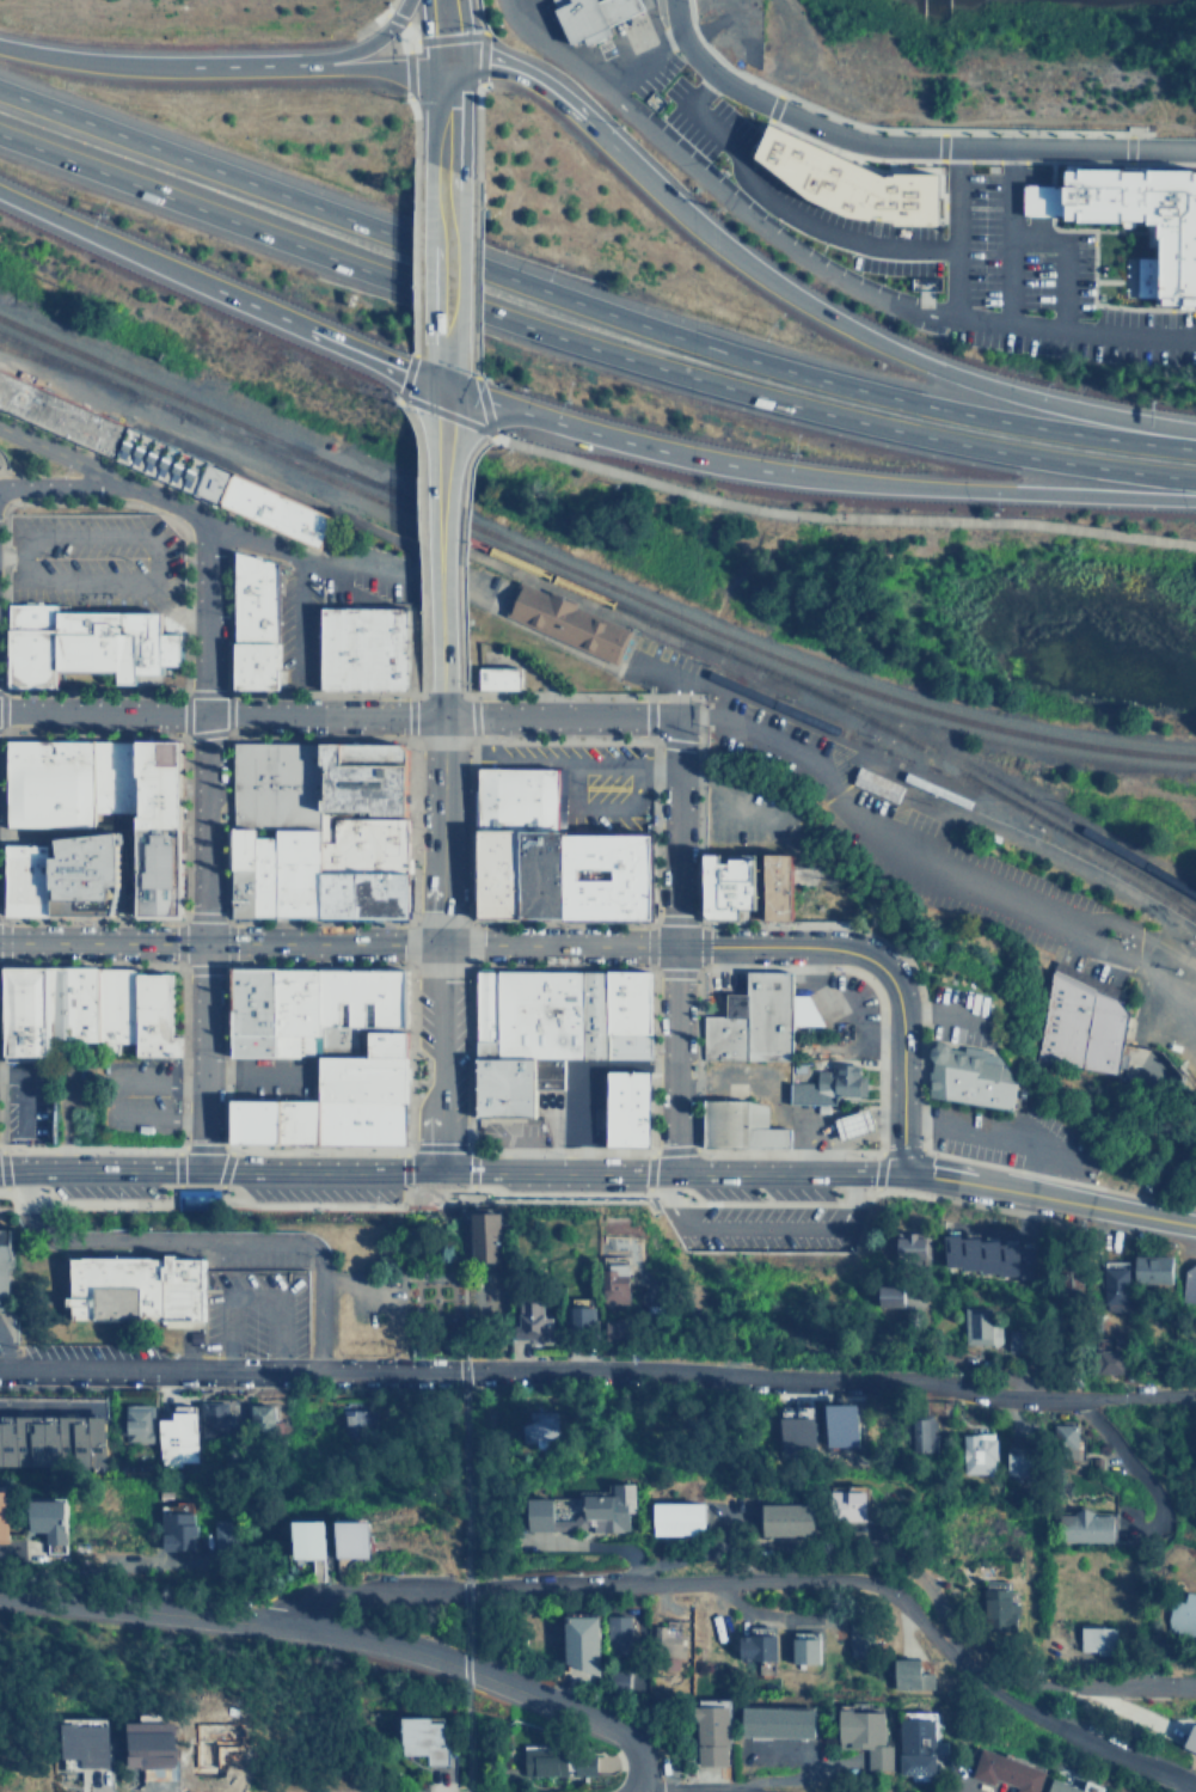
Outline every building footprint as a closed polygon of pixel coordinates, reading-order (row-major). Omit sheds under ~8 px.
[(569,45),(581,39),(584,47),(611,35),(607,27),(595,0),(548,0),(569,45)] [(607,27),(595,0),(638,0),(643,11),(607,27)] [(774,117),(890,169),(900,169),(901,165),(945,166),(943,219),(898,218),(898,213),(887,213),(887,208),(876,208),(875,213),(845,208),(808,190),(759,151),(774,117)] [(1085,158),(1195,160),(1195,290),(1164,290),(1164,287),(1137,286),(1137,264),(1139,243),(1163,243),(1163,214),(1154,214),(1084,213),(1084,206),(1084,190),(1085,173),(1085,158)] [(1085,173),(1025,172),(1024,204),(1084,206),(1084,190),(1085,173)] [(115,458),(0,408),(0,369),(129,426),(115,458)] [(192,491),(115,458),(129,426),(207,460),(192,491)] [(231,471),(217,503),(215,502),(192,491),(207,460),(231,471)] [(217,503),(231,471),(332,515),(318,548),(274,528),(217,503)] [(231,549),(232,637),(232,689),(233,689),(277,689),(276,561),(231,549)] [(507,617),(619,663),(633,629),(521,582),(507,617)] [(8,605),(56,605),(56,611),(160,612),(160,632),(179,632),(179,665),(160,665),(160,673),(135,673),(135,685),(115,685),(115,671),(56,671),(56,687),(7,687),(8,605)] [(407,606),(320,605),(319,689),(404,690),(406,690),(407,606)] [(471,665),(516,667),(515,690),(470,687),(471,665)] [(92,738),(92,811),(91,826),(6,825),(6,736),(92,738)] [(136,811),(92,811),(92,738),(137,738),(136,811)] [(180,739),(137,738),(136,811),(136,827),(179,827),(180,739)] [(231,740),(321,741),(320,811),(320,826),(276,825),(254,825),(229,825),(231,740)] [(321,741),(399,742),(400,742),(406,747),(405,811),(320,811),(321,741)] [(477,765),(558,766),(557,826),(521,826),(477,826),(477,765)] [(851,767),(901,788),(893,808),(844,788),(851,767)] [(406,817),(332,817),(332,843),(319,843),(319,916),(404,916),(406,916),(406,817)] [(229,825),(229,851),(229,869),(254,869),(254,825),(229,825)] [(275,915),(274,915),(254,915),(254,869),(254,825),(276,825),(275,915)] [(320,826),(319,843),(319,916),(275,915),(276,825),(320,826)] [(477,826),(476,916),(478,916),(520,916),(521,826),(477,826)] [(521,826),(520,916),(541,916),(564,916),(565,830),(565,826),(557,826),(521,826)] [(136,827),(136,904),(136,913),(148,913),(179,913),(179,827),(136,827)] [(48,838),(94,832),(116,828),(117,882),(110,912),(48,912),(48,842),(48,838)] [(565,830),(651,831),(651,857),(651,917),(628,917),(564,916),(565,830)] [(5,842),(48,842),(48,912),(6,912),(5,912),(5,842)] [(705,850),(722,850),(722,860),(731,860),(731,855),(755,855),(756,906),(741,907),(742,917),(711,917),(705,910),(705,850)] [(791,852),(761,852),(761,917),(762,917),(791,917),(791,852)] [(254,869),(229,869),(229,915),(231,915),(254,915),(254,869)] [(49,967),(5,966),(4,1060),(48,1060),(48,1041),(49,967)] [(276,966),(232,966),(232,967),(231,1054),(276,1056),(276,966)] [(319,967),(319,1025),(319,1034),(311,1034),(311,1056),(276,1056),(276,966),(278,966),(319,967)] [(97,967),(49,967),(48,1041),(97,1041),(97,967)] [(97,967),(133,967),(135,967),(135,971),(135,1044),(116,1044),(116,1054),(97,1054),(97,1041),(97,967)] [(405,967),(404,967),(319,967),(319,1025),(405,1025),(405,967)] [(497,968),(474,968),(474,1040),(497,1040),(497,968)] [(497,968),(497,1040),(497,1057),(560,1057),(582,1057),(583,970),(521,970),(497,968)] [(724,992),(746,992),(746,968),(790,970),(790,971),(790,992),(790,1023),(790,1058),(746,1058),(746,1016),(724,1016),(724,992)] [(583,970),(605,970),(607,970),(606,1058),(582,1057),(583,970)] [(606,1058),(649,1058),(650,971),(648,971),(607,970),(606,1058)] [(1054,970),(1114,998),(1126,1014),(1120,1041),(1158,1050),(1179,1075),(1171,1105),(1109,1089),(1112,1078),(1032,1059),(1053,977),(1054,970)] [(135,971),(160,971),(168,971),(168,1036),(178,1036),(178,1054),(174,1054),(135,1054),(135,1044),(135,971)] [(790,992),(806,992),(823,1025),(790,1023),(790,992)] [(746,1016),(724,1016),(703,1015),(703,1058),(746,1058),(746,1016)] [(366,1054),(366,1029),(406,1029),(406,1056),(366,1054)] [(925,1045),(934,1039),(945,1041),(952,1048),(985,1052),(985,1058),(1001,1062),(1000,1076),(1017,1080),(1011,1108),(927,1096),(925,1045)] [(497,1040),(474,1040),(474,1056),(497,1057),(497,1040)] [(315,1054),(366,1054),(406,1056),(405,1066),(405,1100),(319,1099),(315,1099),(315,1054)] [(474,1056),(473,1105),(473,1117),(533,1118),(534,1088),(560,1088),(560,1057),(497,1057),(474,1056)] [(785,1081),(809,1081),(809,1070),(824,1070),(824,1065),(848,1065),(848,1080),(860,1080),(860,1100),(829,1100),(829,1103),(785,1102),(785,1081)] [(607,1071),(648,1071),(648,1144),(646,1144),(607,1144),(607,1071)] [(319,1099),(315,1099),(229,1097),(229,1142),(318,1143),(319,1099)] [(319,1099),(318,1143),(367,1143),(405,1144),(405,1100),(319,1099)] [(703,1100),(747,1100),(747,1126),(747,1145),(703,1145),(703,1100)] [(867,1108),(834,1119),(840,1139),(875,1129),(867,1108)] [(747,1126),(787,1126),(787,1145),(747,1145),(747,1126)] [(472,1211),(471,1260),(497,1260),(498,1211),(472,1211)] [(944,1230),(962,1230),(962,1235),(982,1234),(982,1239),(1001,1239),(1002,1242),(1019,1242),(1019,1247),(1036,1246),(1037,1277),(1022,1277),(1022,1272),(1002,1273),(1002,1270),(981,1270),(981,1266),(963,1266),(963,1262),(944,1262),(944,1230)] [(897,1233),(897,1259),(927,1260),(928,1234),(897,1233)] [(1173,1272),(1169,1272),(1169,1254),(1133,1255),(1134,1283),(1173,1283),(1173,1272)] [(72,1256),(72,1304),(72,1320),(203,1319),(203,1270),(203,1255),(72,1256)] [(602,1303),(630,1303),(630,1264),(602,1264),(602,1303)] [(1102,1299),(1127,1301),(1128,1268),(1103,1267),(1102,1299)] [(913,1308),(913,1285),(882,1284),(881,1307),(913,1308)] [(554,1317),(546,1317),(546,1303),(520,1302),(519,1340),(553,1340),(554,1317)] [(576,1328),(599,1327),(597,1308),(575,1308),(576,1328)] [(992,1344),(993,1309),(967,1309),(965,1344),(992,1344)] [(1122,1372),(1123,1350),(1098,1350),(1098,1372),(1122,1372)] [(233,1403),(201,1402),(200,1435),(232,1436),(233,1403)] [(860,1405),(827,1403),(826,1447),(860,1447),(860,1405)] [(125,1442),(153,1442),(154,1405),(125,1405),(125,1442)] [(159,1419),(159,1460),(197,1460),(197,1405),(173,1405),(173,1419),(159,1419)] [(275,1430),(275,1406),(247,1405),(247,1429),(275,1430)] [(369,1409),(343,1409),(343,1441),(369,1442),(369,1409)] [(557,1411),(523,1412),(523,1442),(534,1442),(534,1448),(545,1448),(544,1438),(557,1438),(557,1411)] [(109,1464),(109,1415),(0,1415),(0,1464),(109,1464)] [(780,1445),(816,1447),(817,1418),(781,1417),(780,1445)] [(912,1451),(928,1451),(930,1419),(913,1418),(912,1451)] [(1075,1423),(1053,1424),(1054,1460),(1075,1458),(1075,1423)] [(995,1473),(994,1432),(962,1433),(963,1474),(995,1473)] [(1005,1476),(1037,1476),(1037,1448),(1005,1447),(1005,1476)] [(866,1485),(848,1485),(847,1503),(844,1503),(842,1519),(865,1519),(866,1485)] [(13,1488),(0,1488),(0,1542),(12,1542),(13,1488)] [(47,1552),(68,1553),(69,1499),(33,1498),(32,1530),(48,1531),(47,1552)] [(710,1500),(656,1502),(656,1535),(710,1534),(710,1500)] [(195,1549),(195,1502),(162,1503),(164,1549),(195,1549)] [(816,1535),(816,1503),(763,1503),(763,1535),(816,1535)] [(1059,1512),(1059,1542),(1116,1541),(1115,1511),(1059,1512)] [(295,1558),(329,1558),(330,1518),(296,1518),(295,1558)] [(339,1556),(376,1556),(376,1518),(339,1518),(339,1556)] [(214,1519),(213,1555),(234,1556),(235,1521),(214,1519)] [(1014,1628),(1013,1588),(985,1589),(986,1629),(1014,1628)] [(1165,1631),(1195,1635),(1195,1594),(1171,1590),(1165,1631)] [(607,1651),(638,1652),(638,1625),(636,1623),(636,1615),(608,1614),(607,1651)] [(603,1617),(568,1615),(565,1666),(601,1669),(603,1617)] [(1080,1650),(1117,1651),(1117,1627),(1080,1626),(1080,1650)] [(848,1655),(870,1656),(871,1628),(850,1627),(848,1655)] [(741,1632),(741,1658),(778,1660),(779,1634),(741,1632)] [(822,1635),(791,1637),(791,1662),(823,1662),(822,1635)] [(898,1657),(897,1687),(937,1688),(937,1671),(926,1671),(926,1657),(898,1657)] [(730,1765),(731,1705),(700,1704),(699,1763),(730,1765)] [(820,1707),(743,1705),(743,1720),(818,1723),(820,1707)] [(888,1710),(841,1710),(840,1747),(866,1748),(866,1768),(891,1769),(893,1745),(887,1744),(888,1710)] [(450,1720),(436,1720),(436,1715),(405,1715),(406,1755),(429,1754),(429,1763),(449,1763),(448,1744),(452,1744),(450,1720)] [(901,1774),(938,1774),(938,1751),(925,1751),(925,1736),(938,1736),(938,1718),(901,1718),(901,1774)] [(130,1721),(130,1766),(179,1766),(179,1720),(130,1721)] [(112,1767),(114,1723),(66,1721),(66,1757),(81,1757),(81,1766),(112,1767)] [(1195,1750),(1195,1728),(1186,1745),(1195,1750)] [(597,1774),(597,1747),(525,1747),(525,1774),(597,1774)] [(982,1747),(973,1776),(995,1784),(996,1779),(1018,1785),(1016,1791),(1040,1791),(1048,1769),(982,1747)] [(1056,1776),(1050,1791),(1091,1791),(1056,1776)]
